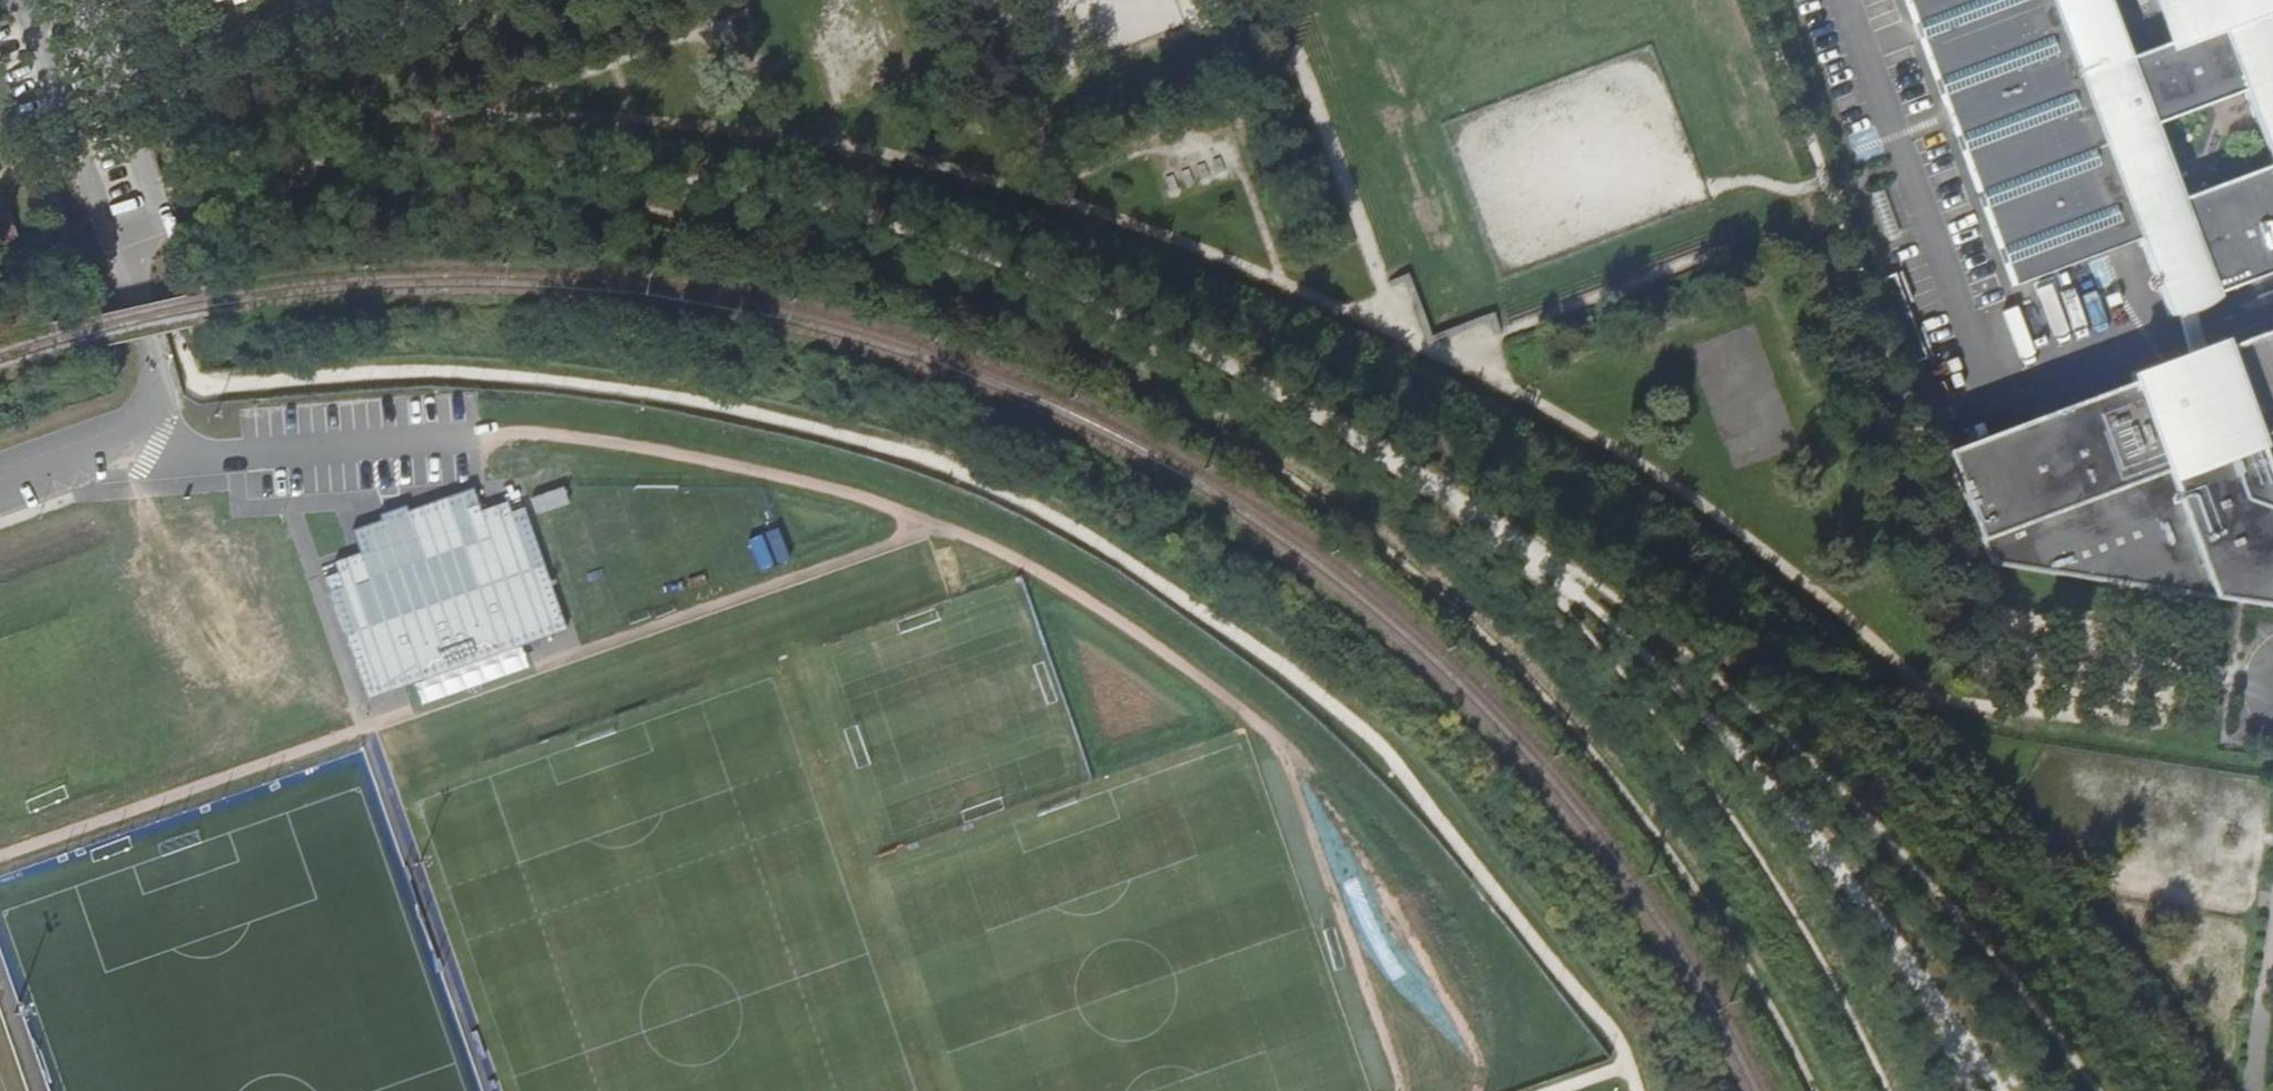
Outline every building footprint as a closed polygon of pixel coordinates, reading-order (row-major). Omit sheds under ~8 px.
[(2250,0),(2198,0),(2202,31),(2128,59),(2105,0),(1905,0),(2013,289),(2121,248),(2139,241),(2169,317),(2220,300),(2219,296),(2272,275),(2272,25),(2261,15),(2250,0)] [(2131,381),(2135,392),(1958,457),(1954,447),(1943,451),(1984,563),(2237,602),(2272,608),(2272,330),(2186,361),(2187,368),(2129,375),(2131,381)] [(2131,381),(1954,447),(1958,457),(2135,392),(2131,381)] [(379,526),(351,535),(357,558),(330,567),(333,577),(321,583),(366,700),(407,687),(419,715),(538,673),(527,641),(560,629),(518,510),(502,512),(500,504),(474,513),(467,493),(401,509),(377,516),(379,526)]
